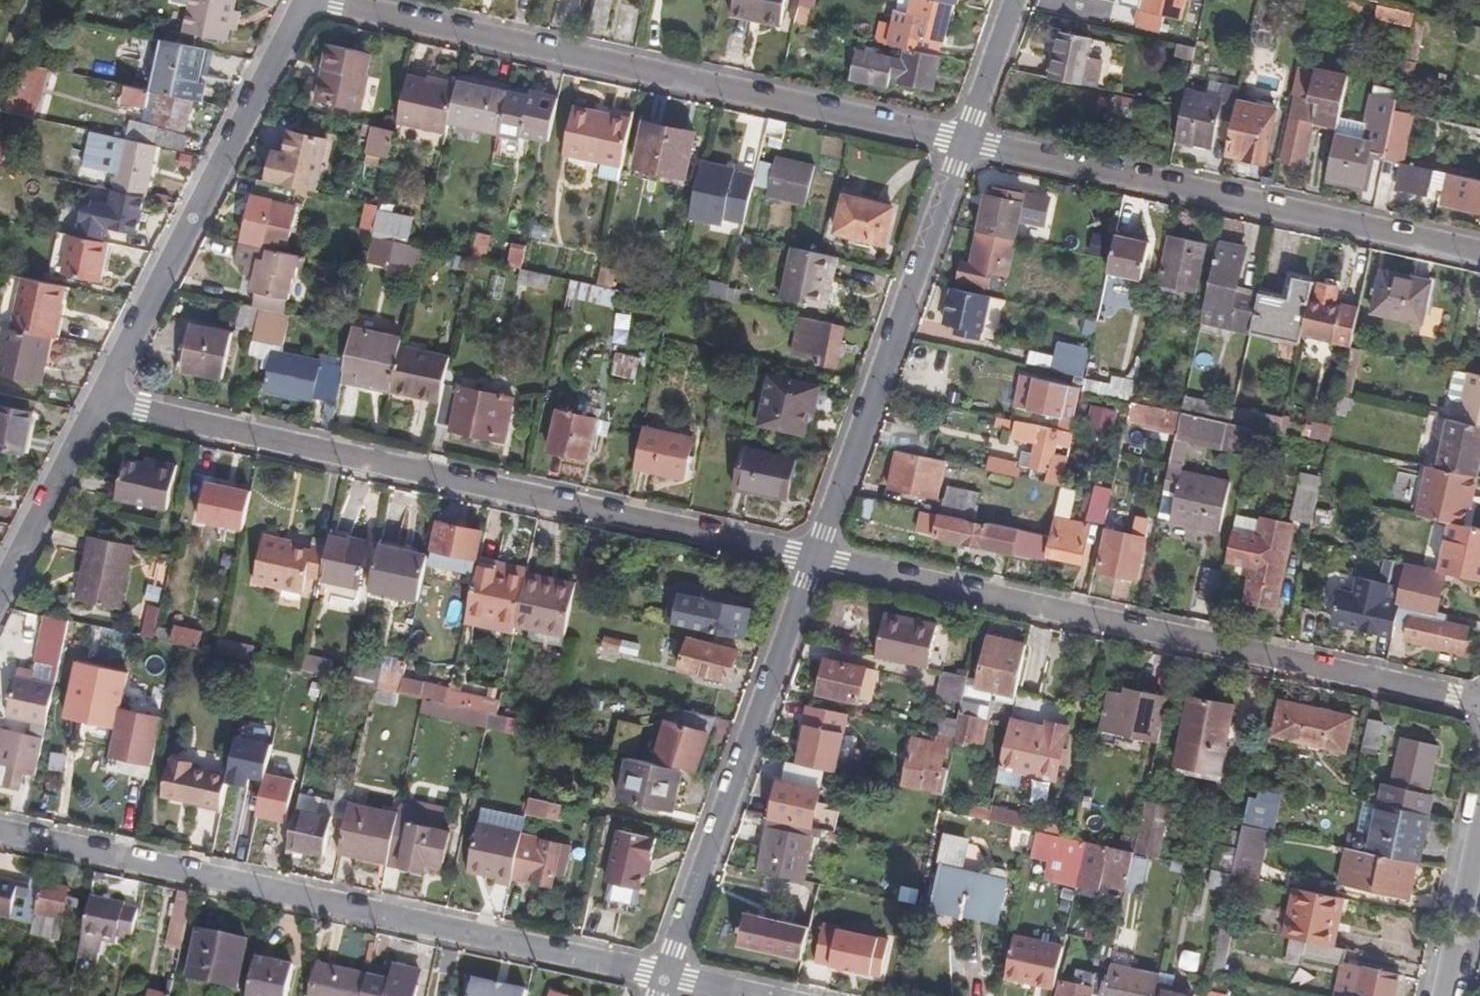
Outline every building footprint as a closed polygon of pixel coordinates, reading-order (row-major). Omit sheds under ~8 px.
[(187,0),(180,30),(219,39),(222,23),(225,9),(227,0),(185,0),(187,0)] [(602,2),(593,0),(587,0),(582,25),(591,27),(597,28),(603,2),(602,2)] [(755,25),(765,27),(770,28),(776,0),(725,0),(722,12),(757,20),(755,25)] [(812,0),(794,0),(788,24),(797,26),(802,7),(810,9),(812,0)] [(899,51),(923,57),(926,46),(932,47),(937,24),(941,5),(920,0),(901,0),(898,13),(905,15),(902,30),(880,25),(868,22),(863,43),(899,51)] [(1166,12),(1182,16),(1186,0),(1144,0),(1144,1),(1139,23),(1163,28),(1166,12)] [(1260,19),(1264,0),(1254,0),(1251,17),(1260,19)] [(1358,3),(1346,0),(1336,0),(1333,14),(1354,19),(1358,3)] [(1408,17),(1408,14),(1370,5),(1367,21),(1405,29),(1408,17)] [(225,9),(222,23),(229,25),(232,10),(225,9)] [(883,10),(880,25),(902,30),(905,15),(898,13),(883,10)] [(721,18),(755,25),(757,20),(722,12),(721,18)] [(1258,29),(1260,19),(1251,17),(1249,27),(1258,29)] [(1412,59),(1421,20),(1408,17),(1405,29),(1399,56),(1412,59)] [(1048,50),(1043,76),(1091,86),(1095,65),(1079,61),(1084,37),(1052,31),(1048,50)] [(202,50),(160,40),(148,92),(188,101),(191,101),(196,76),(202,50)] [(1189,46),(1171,42),(1167,63),(1184,67),(1189,46)] [(317,68),(310,101),(347,109),(360,53),(317,44),(315,55),(312,67),(317,68)] [(928,73),(931,58),(923,57),(899,51),(896,63),(848,53),(842,79),(881,88),(884,72),(893,75),(890,86),(923,94),(928,73)] [(1409,62),(1398,60),(1394,81),(1405,83),(1409,62)] [(37,65),(25,62),(1,110),(11,113),(17,100),(20,102),(37,65)] [(305,100),(310,101),(317,68),(312,67),(305,100)] [(1311,126),(1336,131),(1347,78),(1313,71),(1311,84),(1296,81),(1288,118),(1291,119),(1281,162),(1290,164),(1303,167),(1311,126)] [(406,77),(397,75),(387,123),(436,133),(438,125),(446,86),(416,79),(406,77)] [(417,75),(416,79),(446,86),(447,81),(417,75)] [(473,81),(448,76),(447,81),(446,86),(438,125),(487,135),(496,92),(498,86),(473,81)] [(1217,101),(1220,88),(1204,85),(1204,98),(1217,101)] [(188,101),(148,92),(125,86),(121,103),(144,108),(145,105),(155,107),(153,117),(149,116),(147,124),(181,132),(184,119),(188,101)] [(1181,93),(1171,140),(1187,144),(1208,148),(1215,117),(1228,120),(1235,91),(1220,88),(1217,101),(1204,98),(1181,93)] [(518,96),(496,92),(487,135),(487,136),(510,141),(511,138),(539,144),(548,98),(526,93),(525,98),(518,96)] [(1115,115),(1127,118),(1130,103),(1101,97),(1098,112),(1115,115)] [(1336,131),(1327,177),(1344,181),(1362,185),(1368,156),(1385,157),(1394,112),(1396,104),(1369,98),(1361,136),(1336,131)] [(17,100),(11,113),(24,115),(28,105),(20,102),(17,100)] [(1264,163),(1275,110),(1236,102),(1225,155),(1264,163)] [(1133,107),(1131,119),(1147,122),(1149,110),(1133,107)] [(612,166),(622,120),(597,115),(567,108),(557,153),(612,166)] [(1394,112),(1385,157),(1399,161),(1404,162),(1414,116),(1394,112)] [(753,119),(747,118),(742,138),(756,141),(761,121),(753,119)] [(779,125),(761,121),(756,141),(774,145),(779,125)] [(359,139),(361,127),(353,125),(350,137),(359,139)] [(640,169),(649,127),(638,125),(629,167),(640,169)] [(376,170),(384,132),(361,127),(359,139),(355,155),(357,155),(354,165),(376,170)] [(669,131),(649,127),(640,169),(649,171),(679,178),(688,135),(669,131)] [(153,146),(179,152),(182,137),(146,129),(143,144),(153,146)] [(261,184),(291,190),(307,194),(318,143),(283,135),(278,158),(267,155),(264,168),(261,184)] [(119,138),(107,191),(141,198),(148,168),(153,146),(143,144),(119,138)] [(758,196),(797,205),(806,168),(767,158),(766,164),(759,189),(758,196)] [(717,217),(736,221),(746,176),(725,171),(726,168),(695,161),(683,217),(716,224),(717,217)] [(759,189),(766,164),(752,161),(746,186),(759,189)] [(1404,162),(1399,161),(1393,185),(1413,189),(1427,192),(1429,184),(1440,187),(1437,201),(1479,210),(1479,178),(1404,162)] [(92,183),(96,169),(81,166),(78,179),(92,183)] [(638,180),(640,169),(629,167),(627,177),(638,180)] [(649,171),(640,169),(638,180),(647,182),(649,171)] [(261,184),(251,181),(244,213),(237,243),(272,251),(274,241),(283,243),(291,209),(287,209),(291,190),(261,184)] [(993,195),(984,232),(1017,239),(1019,240),(1024,220),(1057,227),(1063,202),(1005,189),(1002,197),(993,195)] [(141,198),(107,191),(104,204),(90,200),(84,226),(132,237),(138,211),(141,198)] [(831,234),(877,245),(882,225),(886,209),(839,199),(831,234)] [(372,213),(373,209),(360,206),(353,236),(366,239),(367,233),(372,213)] [(386,216),(372,213),(367,233),(401,240),(404,226),(385,222),(386,216)] [(405,220),(386,216),(385,222),(404,226),(405,220)] [(1099,250),(1111,253),(1117,228),(1105,225),(1099,250)] [(984,232),(980,231),(971,267),(963,265),(959,280),(988,286),(991,273),(1009,277),(1017,239),(984,232)] [(109,244),(70,235),(61,275),(101,284),(105,265),(109,244)] [(1188,239),(1169,235),(1158,287),(1193,295),(1205,242),(1188,239)] [(470,236),(465,261),(476,263),(481,238),(470,236)] [(1136,241),(1117,237),(1109,274),(1143,282),(1151,244),(1136,241)] [(419,240),(417,251),(428,253),(430,242),(419,240)] [(409,266),(413,250),(367,241),(363,262),(381,266),(382,260),(409,266)] [(300,260),(233,246),(230,256),(228,265),(238,267),(236,276),(247,278),(244,292),(246,292),(281,300),(283,300),(288,279),(290,280),(293,268),(298,270),(300,260)] [(515,272),(520,250),(507,247),(502,269),(513,271),(515,272)] [(829,257),(781,247),(769,299),(817,310),(829,257)] [(1226,250),(1216,248),(1202,311),(1255,320),(1261,290),(1258,289),(1236,284),(1242,253),(1226,250)] [(461,275),(464,262),(432,255),(429,268),(461,275)] [(829,257),(817,310),(823,311),(829,286),(835,258),(829,257)] [(1373,309),(1425,321),(1434,280),(1407,274),(1381,269),(1373,309)] [(542,278),(515,272),(513,271),(510,284),(539,291),(542,278)] [(603,293),(607,274),(594,271),(590,290),(603,293)] [(991,273),(988,286),(987,288),(1005,292),(1009,277),(991,273)] [(7,274),(0,307),(0,325),(9,327),(47,335),(54,306),(58,285),(7,274)] [(1261,290),(1255,320),(1248,329),(1298,339),(1307,334),(1314,300),(1310,283),(1298,280),(1290,278),(1286,297),(1261,290)] [(704,282),(701,296),(720,300),(722,286),(704,282)] [(603,293),(590,290),(563,284),(560,297),(603,306),(606,294),(603,293)] [(1317,303),(1314,300),(1307,334),(1353,346),(1360,313),(1342,309),(1340,317),(1333,315),(1335,307),(1339,289),(1329,286),(1321,285),(1317,303)] [(981,297),(945,290),(942,305),(938,325),(956,329),(955,336),(972,339),(981,297)] [(246,292),(243,309),(251,311),(277,317),(281,300),(246,292)] [(1342,309),(1335,307),(1333,315),(1340,317),(1342,309)] [(242,332),(247,312),(233,309),(229,328),(242,332)] [(251,311),(240,359),(252,362),(250,370),(263,373),(259,390),(293,398),(330,406),(335,379),(344,339),(346,331),(315,324),(306,363),(273,356),(282,318),(277,317),(251,311)] [(340,327),(343,316),(332,313),(329,324),(340,327)] [(837,331),(791,320),(782,356),(810,363),(808,369),(827,373),(832,351),(837,331)] [(1089,337),(1092,322),(1081,320),(1078,335),(1089,337)] [(168,371),(216,381),(226,334),(187,325),(185,334),(182,347),(174,345),(168,371)] [(58,338),(47,335),(9,327),(0,369),(0,372),(48,383),(53,359),(58,338)] [(386,388),(394,350),(344,339),(335,379),(363,385),(362,390),(371,392),(384,395),(386,388)] [(1049,345),(1043,373),(1078,380),(1084,352),(1049,345)] [(442,361),(394,350),(386,388),(416,395),(414,401),(422,403),(433,405),(437,387),(442,361)] [(603,377),(632,383),(636,365),(608,358),(603,377)] [(1456,404),(1466,373),(1449,371),(1443,396),(1447,402),(1456,404)] [(1466,373),(1456,423),(1479,428),(1479,376),(1466,373)] [(1245,395),(1248,379),(1237,377),(1234,392),(1245,395)] [(1124,404),(1129,383),(1106,378),(1105,386),(1102,399),(1124,404)] [(1105,386),(1078,380),(1075,393),(1102,399),(1105,386)] [(808,402),(811,392),(761,381),(750,429),(795,440),(801,417),(805,418),(808,402)] [(1064,424),(1071,394),(1022,383),(1020,393),(1029,395),(1025,415),(1052,421),(1064,424)] [(433,405),(428,427),(445,431),(445,433),(444,434),(460,437),(475,440),(484,398),(437,387),(433,405)] [(416,395),(386,388),(384,395),(414,401),(416,395)] [(484,398),(475,440),(485,442),(495,400),(484,398)] [(1178,398),(1174,415),(1222,426),(1226,409),(1178,398)] [(1347,403),(1332,400),(1328,418),(1339,420),(1341,414),(1344,414),(1347,403)] [(1174,415),(1124,404),(1120,423),(1170,434),(1174,415)] [(22,457),(27,432),(31,414),(0,407),(0,453),(22,457)] [(1107,415),(1082,409),(1078,430),(1102,435),(1107,415)] [(1226,409),(1222,426),(1248,431),(1272,437),(1276,420),(1226,409)] [(580,463),(589,419),(553,411),(543,455),(563,460),(580,463)] [(974,417),(962,414),(960,422),(972,425),(974,417)] [(1222,426),(1174,415),(1170,434),(1169,439),(1164,460),(1161,476),(1174,478),(1175,471),(1170,470),(1177,442),(1216,451),(1214,456),(1241,462),(1248,431),(1222,426)] [(998,422),(987,420),(985,428),(997,431),(998,422)] [(1050,433),(1064,436),(1066,424),(1064,424),(1052,421),(1050,433)] [(1440,421),(1430,470),(1470,478),(1476,449),(1479,440),(1479,428),(1456,423),(1440,421)] [(1052,489),(1064,437),(1004,423),(1000,439),(1023,445),(1020,457),(1017,468),(1037,473),(1034,485),(1052,489)] [(1294,437),(1321,443),(1324,430),(1305,426),(1304,432),(1296,430),(1294,437)] [(635,432),(626,471),(645,475),(676,482),(685,443),(635,432)] [(1164,460),(1169,439),(1160,437),(1159,444),(1156,443),(1153,458),(1164,460)] [(726,489),(777,500),(783,476),(786,462),(735,450),(726,489)] [(937,464),(891,453),(886,473),(882,490),(929,501),(937,464)] [(1017,468),(1020,457),(1010,455),(1007,466),(1017,468)] [(974,459),(972,471),(1008,480),(1010,473),(1003,471),(1005,466),(974,459)] [(142,460),(141,466),(150,468),(152,462),(142,460)] [(150,468),(141,466),(120,462),(112,502),(161,512),(170,466),(161,464),(152,462),(150,468)] [(1430,470),(1421,468),(1410,516),(1445,524),(1457,526),(1461,507),(1459,507),(1461,496),(1466,497),(1468,489),(1470,478),(1430,470)] [(1286,522),(1303,525),(1313,478),(1296,474),(1286,522)] [(1222,489),(1174,478),(1163,526),(1186,531),(1212,536),(1222,489)] [(242,527),(250,492),(221,486),(207,483),(200,519),(242,527)] [(938,489),(932,517),(966,524),(969,509),(966,509),(968,496),(938,489)] [(1081,520),(1095,524),(1102,493),(1088,490),(1084,505),(1081,518),(1081,520)] [(1041,540),(1037,556),(1058,561),(1073,564),(1081,528),(1061,523),(1067,495),(1052,491),(1041,540)] [(1081,518),(1084,505),(1075,503),(1072,516),(1081,518)] [(1252,538),(1256,521),(1229,516),(1226,532),(1252,538)] [(982,552),(1036,564),(1037,556),(1041,540),(978,527),(977,529),(920,517),(916,534),(925,536),(925,540),(982,552)] [(1225,532),(1217,567),(1243,573),(1236,607),(1247,609),(1257,612),(1267,614),(1268,614),(1287,526),(1256,519),(1256,521),(1252,538),(1226,532),(1225,532)] [(428,524),(421,556),(419,564),(467,574),(475,534),(457,530),(428,524)] [(1457,526),(1445,524),(1434,572),(1438,573),(1479,582),(1479,575),(1479,531),(1457,526)] [(1106,578),(1127,583),(1136,542),(1098,533),(1089,574),(1106,578)] [(347,541),(330,537),(327,552),(321,583),(358,590),(367,545),(347,541)] [(113,609),(126,547),(84,538),(80,556),(71,600),(113,609)] [(321,583),(327,552),(319,550),(310,548),(309,553),(289,549),(281,547),(282,542),(272,540),(263,538),(254,583),(302,594),(305,579),(321,583)] [(237,552),(238,543),(231,542),(229,550),(237,552)] [(403,552),(372,546),(362,591),(411,602),(419,564),(421,556),(403,552)] [(493,563),(473,558),(458,625),(506,636),(508,625),(519,576),(521,569),(493,563)] [(590,562),(574,558),(568,587),(583,590),(590,562)] [(1395,587),(1391,604),(1430,613),(1430,612),(1435,591),(1438,573),(1434,572),(1400,565),(1395,587)] [(549,583),(519,576),(508,625),(557,636),(568,587),(549,583)] [(1391,604),(1395,587),(1349,577),(1345,593),(1330,589),(1323,620),(1325,620),(1328,625),(1340,627),(1343,624),(1353,626),(1353,630),(1362,632),(1384,638),(1387,624),(1391,604)] [(695,631),(736,640),(739,627),(742,613),(675,599),(672,616),(692,621),(691,625),(696,626),(695,631)] [(1430,612),(1430,613),(1391,604),(1387,624),(1399,627),(1396,640),(1456,653),(1462,628),(1436,622),(1438,614),(1430,612)] [(152,629),(156,609),(146,607),(141,627),(152,629)] [(880,615),(878,622),(909,628),(910,622),(880,615)] [(64,623),(41,618),(36,641),(37,641),(59,646),(64,623)] [(878,622),(869,661),(920,672),(930,626),(918,623),(910,622),(909,628),(878,622)] [(149,641),(152,629),(141,627),(138,638),(149,641)] [(170,633),(152,629),(149,641),(192,651),(195,635),(171,629),(170,633)] [(251,640),(216,632),(211,654),(246,662),(251,640)] [(587,649),(632,659),(634,649),(589,639),(587,649)] [(982,641),(975,672),(972,687),(985,689),(1008,694),(1019,644),(1008,642),(999,640),(998,645),(982,641)] [(59,646),(37,641),(32,666),(54,670),(59,646)] [(674,671),(724,682),(727,668),(730,651),(681,641),(674,671)] [(321,660),(299,655),(295,672),(318,677),(321,660)] [(240,682),(244,667),(221,661),(217,675),(240,682)] [(861,701),(868,672),(820,661),(816,676),(812,695),(852,704),(853,699),(861,701)] [(395,674),(347,663),(342,683),(362,687),(368,688),(391,693),(394,679),(395,674)] [(83,722),(112,729),(123,676),(74,666),(63,718),(83,722)] [(975,672),(962,670),(960,679),(955,702),(952,718),(970,722),(978,724),(985,689),(972,687),(975,672)] [(955,702),(960,679),(936,673),(931,696),(955,702)] [(32,776),(50,687),(12,679),(8,700),(4,718),(29,723),(26,736),(0,731),(0,785),(17,788),(20,773),(32,776)] [(424,685),(394,679),(391,693),(414,698),(420,699),(424,685)] [(362,687),(342,683),(339,698),(358,703),(362,687)] [(444,692),(445,690),(424,685),(420,699),(442,704),(444,692)] [(488,698),(490,689),(482,687),(480,696),(488,698)] [(388,707),(391,693),(368,688),(365,702),(388,707)] [(1134,699),(1135,693),(1117,689),(1116,695),(1134,699)] [(462,695),(444,692),(442,704),(460,708),(462,695)] [(1151,744),(1161,698),(1150,696),(1135,693),(1134,699),(1116,695),(1102,692),(1094,732),(1151,744)] [(1032,700),(1008,694),(993,767),(1049,779),(1064,711),(1051,708),(1031,704),(1032,700)] [(489,714),(492,702),(462,695),(460,708),(481,713),(489,714)] [(420,699),(414,698),(411,713),(478,728),(478,726),(481,713),(460,708),(442,704),(420,699)] [(1215,774),(1228,708),(1205,704),(1183,699),(1169,765),(1215,774)] [(1266,737),(1337,753),(1345,719),(1307,711),(1273,703),(1266,737)] [(849,713),(809,705),(804,724),(807,725),(798,764),(836,772),(849,713)] [(698,739),(704,718),(665,708),(651,759),(689,770),(698,739)] [(105,772),(146,781),(160,721),(118,712),(105,772)] [(499,717),(489,714),(481,713),(478,726),(496,730),(499,717)] [(948,735),(952,718),(936,715),(931,735),(948,738),(948,735)] [(970,722),(952,718),(948,735),(966,739),(970,722)] [(1376,726),(1360,722),(1354,755),(1370,758),(1376,726)] [(274,749),(277,733),(254,729),(251,745),(263,747),(274,749)] [(1377,788),(1373,805),(1426,816),(1430,798),(1419,796),(1423,776),(1429,749),(1398,742),(1387,790),(1377,788)] [(671,790),(675,769),(621,758),(612,800),(667,811),(671,790)] [(189,818),(214,823),(221,790),(175,780),(168,813),(189,818)] [(767,799),(762,820),(802,829),(811,791),(770,782),(767,799)] [(390,815),(380,860),(393,863),(392,866),(408,869),(420,872),(423,856),(438,860),(445,827),(438,825),(443,802),(406,794),(405,801),(393,798),(390,815)] [(1272,805),(1242,798),(1237,825),(1262,831),(1266,831),(1272,805)] [(540,819),(544,803),(524,799),(520,815),(540,819)] [(1362,852),(1373,805),(1358,801),(1351,834),(1343,832),(1340,847),(1346,849),(1362,852)] [(343,804),(333,853),(357,858),(379,863),(380,860),(390,815),(343,804)] [(1139,805),(1129,855),(1151,859),(1161,810),(1139,805)] [(1426,816),(1373,805),(1362,852),(1408,862),(1415,864),(1420,843),(1426,816)] [(1040,836),(1043,823),(984,810),(981,823),(1031,834),(1040,836)] [(289,811),(282,847),(304,852),(317,854),(325,818),(289,811)] [(477,811),(474,826),(516,835),(519,821),(477,811)] [(802,829),(762,820),(757,845),(751,873),(793,882),(804,829),(802,829)] [(1055,839),(1058,826),(1043,823),(1040,836),(1055,839)] [(1262,831),(1237,825),(1235,834),(1225,876),(1235,878),(1251,882),(1262,831)] [(489,884),(505,888),(506,880),(516,837),(516,835),(474,826),(471,826),(461,873),(476,876),(490,879),(489,884)] [(1225,876),(1235,834),(1220,831),(1217,847),(1211,846),(1205,872),(1210,873),(1225,876)] [(1080,844),(1055,839),(1040,836),(1031,834),(1029,845),(1048,849),(1052,850),(1051,852),(1059,854),(1053,883),(1071,887),(1080,844)] [(601,887),(634,895),(638,879),(641,865),(647,866),(653,844),(613,835),(601,887)] [(516,837),(506,880),(527,884),(546,888),(549,874),(558,876),(562,861),(553,859),(556,845),(516,837)] [(941,914),(957,917),(958,914),(990,920),(997,876),(994,872),(986,870),(982,872),(981,877),(951,871),(957,843),(939,839),(925,910),(941,914)] [(1129,855),(1080,844),(1071,887),(1094,891),(1095,886),(1121,891),(1128,860),(1129,855)] [(553,859),(562,861),(564,847),(556,845),(553,859)] [(1340,847),(1339,847),(1331,882),(1339,883),(1346,849),(1340,847)] [(1041,880),(1053,883),(1059,854),(1051,852),(1052,850),(1048,849),(1041,880)] [(1408,862),(1362,852),(1346,849),(1339,883),(1367,890),(1367,886),(1401,893),(1404,880),(1408,862)] [(1128,860),(1121,891),(1121,894),(1133,896),(1140,863),(1128,860)] [(1176,875),(1178,865),(1166,863),(1164,873),(1176,875)] [(1223,889),(1225,876),(1210,873),(1207,888),(1222,891),(1223,889)] [(25,927),(34,886),(36,877),(25,875),(22,890),(9,887),(10,885),(0,883),(0,921),(25,927)] [(97,877),(88,875),(85,887),(95,889),(97,877)] [(1235,878),(1225,876),(1223,889),(1232,891),(1235,878)] [(34,886),(25,927),(23,936),(51,942),(55,923),(66,925),(71,902),(60,900),(62,892),(49,889),(34,886)] [(1333,917),(1337,900),(1288,889),(1277,937),(1283,938),(1326,948),(1333,917)] [(178,894),(171,892),(168,907),(163,906),(160,919),(164,920),(161,937),(176,940),(186,896),(178,894)] [(105,904),(83,899),(74,940),(96,945),(110,948),(111,941),(123,943),(129,913),(117,911),(118,907),(105,904)] [(730,948),(793,962),(800,930),(737,917),(734,930),(730,948)] [(1227,926),(1216,923),(1205,973),(1217,975),(1227,926)] [(810,963),(877,978),(885,942),(834,931),(835,928),(819,925),(810,963)] [(1080,930),(1078,941),(1091,943),(1107,947),(1109,936),(1080,930)] [(180,980),(228,991),(238,944),(213,939),(190,934),(180,980)] [(1046,991),(1055,949),(1006,938),(997,980),(1015,984),(1046,991)] [(1339,950),(1326,948),(1283,938),(1279,955),(1297,959),(1297,955),(1334,963),(1327,995),(1387,995),(1391,976),(1336,963),(1339,950)] [(96,945),(74,940),(70,957),(70,958),(92,962),(96,945)] [(1107,947),(1091,943),(1086,967),(1102,970),(1105,957),(1107,947)] [(1100,977),(1096,995),(1148,995),(1150,988),(1152,978),(1121,972),(1123,961),(1105,957),(1102,970),(1100,977)] [(248,960),(241,995),(279,995),(285,968),(265,963),(248,960)] [(359,980),(336,975),(311,969),(305,995),(356,995),(359,980)] [(1052,984),(1049,995),(1096,995),(1100,977),(1067,970),(1064,986),(1052,984)] [(361,971),(359,980),(356,995),(408,995),(412,976),(399,973),(389,971),(386,985),(373,983),(375,974),(361,971)] [(1170,979),(1152,976),(1152,978),(1150,988),(1167,991),(1170,979)] [(520,992),(491,985),(467,980),(463,995),(520,995),(520,992)] [(12,987),(0,984),(0,995),(10,995),(12,987)] [(12,987),(10,995),(20,995),(22,989),(12,987)] [(1167,991),(1150,988),(1148,995),(1186,995),(1167,991)]
